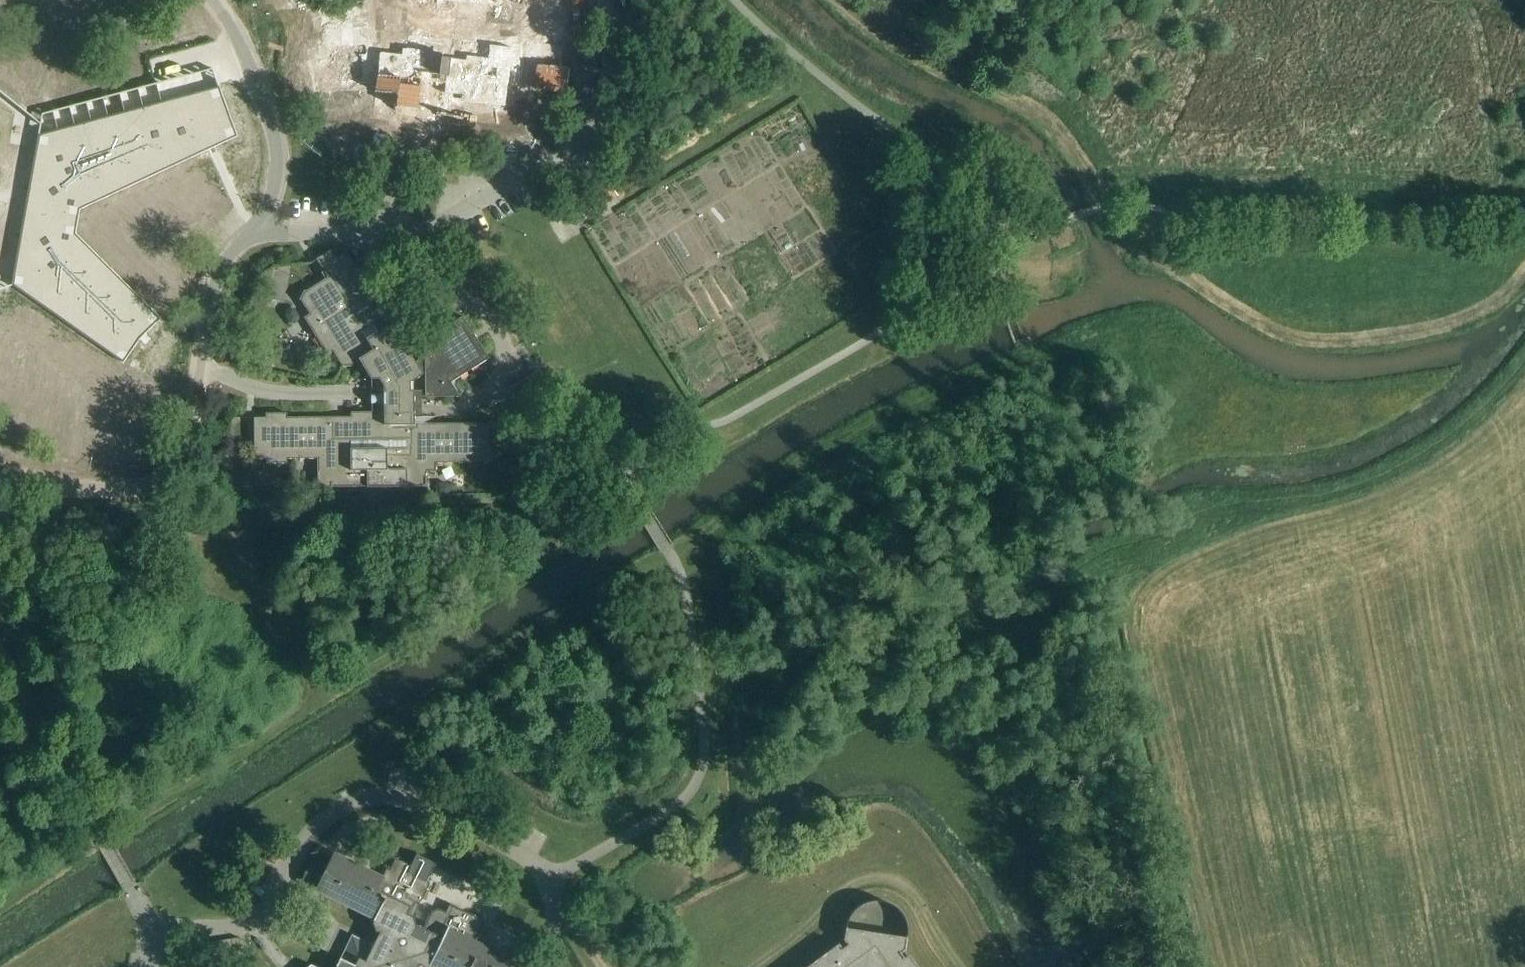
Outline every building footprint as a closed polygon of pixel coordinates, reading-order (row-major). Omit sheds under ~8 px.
[(275,11),(311,9),(311,0),(274,0),(275,11)] [(406,49),(403,49),(402,55),(381,52),(380,54),(368,52),(368,45),(371,45),(368,0),(323,4),(328,68),(319,69),(321,94),(322,94),(322,92),(362,89),(376,91),(374,107),(395,110),(394,116),(418,119),(421,87),(438,89),(437,93),(462,96),(461,102),(506,107),(510,76),(537,79),(536,88),(566,92),(566,94),(567,95),(570,69),(562,68),(569,4),(539,0),(524,0),(518,49),(513,48),(456,40),(460,3),(498,8),(499,0),(412,0),(406,49)] [(28,180),(10,285),(121,363),(122,364),(139,340),(159,319),(74,234),(78,211),(108,197),(142,181),(216,146),(236,137),(224,103),(218,86),(36,135),(32,158),(28,180)] [(575,205),(583,218),(618,196),(610,183),(575,205)] [(342,365),(342,367),(352,367),(352,365),(360,361),(372,380),(374,380),(374,413),(352,413),(352,417),(287,418),(287,414),(266,414),(266,418),(255,418),(255,460),(267,460),(267,464),(288,464),(288,459),(318,459),(319,473),(318,473),(318,488),(427,487),(426,473),(427,473),(427,471),(436,471),(436,464),(493,463),(493,447),(490,447),(489,424),(415,424),(414,391),(414,383),(414,381),(426,374),(426,397),(461,397),(461,396),(460,396),(451,383),(489,359),(463,317),(427,340),(427,339),(425,339),(426,357),(416,363),(393,325),(409,315),(396,294),(378,305),(379,306),(376,308),(361,283),(364,280),(347,252),(336,259),(331,251),(317,260),(329,278),(306,292),(305,291),(300,301),(302,301),(311,315),(306,318),(328,354),(333,351),(342,365)] [(517,385),(528,401),(547,389),(537,373),(517,385)] [(419,965),(423,966),(430,966),(431,965),(435,966),(527,966),(528,965),(489,945),(493,937),(489,935),(486,942),(478,938),(486,921),(450,904),(446,912),(439,909),(432,911),(424,929),(417,925),(414,917),(430,883),(427,881),(436,863),(417,853),(411,864),(395,857),(391,869),(387,867),(385,874),(334,849),(314,889),(374,919),(373,922),(375,930),(379,931),(366,958),(359,956),(356,963),(349,960),(340,956),(335,966),(418,966),(419,965)] [(901,954),(905,950),(908,936),(908,930),(907,924),(905,919),(902,914),(898,909),(894,906),(889,903),(883,902),(878,901),(872,901),(867,903),(861,905),(857,908),(853,912),(850,917),(847,922),(846,928),(844,941),(847,945),(842,950),(838,945),(808,966),(911,966),(901,954)]
